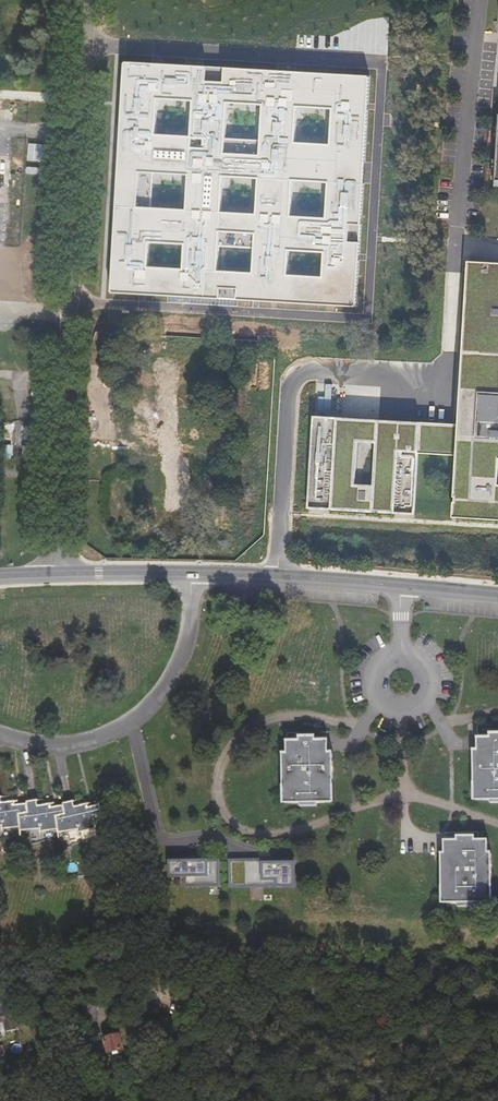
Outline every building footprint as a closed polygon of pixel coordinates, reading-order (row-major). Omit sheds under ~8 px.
[(113,292),(357,307),(370,77),(126,63),(113,292)] [(26,148),(26,164),(50,165),(51,148),(26,148)] [(25,168),(25,203),(57,203),(57,186),(50,186),(50,168),(25,168)] [(470,266),(460,427),(314,418),(309,512),(417,518),(419,456),(459,458),(456,502),(459,503),(459,508),(456,507),(455,522),(497,524),(497,268),(470,266)] [(126,326),(126,312),(113,311),(113,325),(126,326)] [(469,797),(497,797),(497,730),(484,730),(485,735),(471,735),(471,747),(467,748),(469,797)] [(277,752),(278,801),(327,800),(327,751),(324,751),(323,738),(310,738),(310,734),(294,734),(294,738),(282,739),(282,752),(277,752)] [(20,814),(21,814),(19,803),(2,806),(2,803),(0,804),(0,826),(6,825),(6,829),(22,826),(20,814)] [(60,826),(58,814),(59,814),(57,803),(40,806),(40,803),(31,805),(33,812),(21,814),(20,814),(22,826),(23,829),(44,825),(45,829),(60,826)] [(95,803),(79,806),(78,804),(70,805),(71,812),(59,814),(58,814),(60,826),(61,829),(82,825),(83,829),(99,826),(96,814),(98,814),(95,803)] [(437,853),(437,901),(488,900),(488,851),(485,851),(484,838),(471,838),(471,834),(451,835),(452,838),(440,839),(440,853),(437,853)] [(198,857),(173,857),(174,875),(188,875),(188,885),(223,884),(222,859),(198,860),(198,857)] [(297,859),(234,859),(234,886),(297,885),(297,859)] [(0,1014),(0,1024),(5,1024),(7,1033),(16,1032),(14,1012),(0,1014)] [(133,1024),(137,1040),(150,1038),(147,1021),(133,1024)] [(108,1053),(125,1051),(123,1034),(106,1036),(108,1053)] [(90,1036),(93,1050),(101,1048),(98,1035),(90,1036)] [(55,1050),(71,1056),(75,1043),(59,1038),(55,1050)] [(106,1048),(93,1051),(97,1068),(110,1064),(106,1048)]
